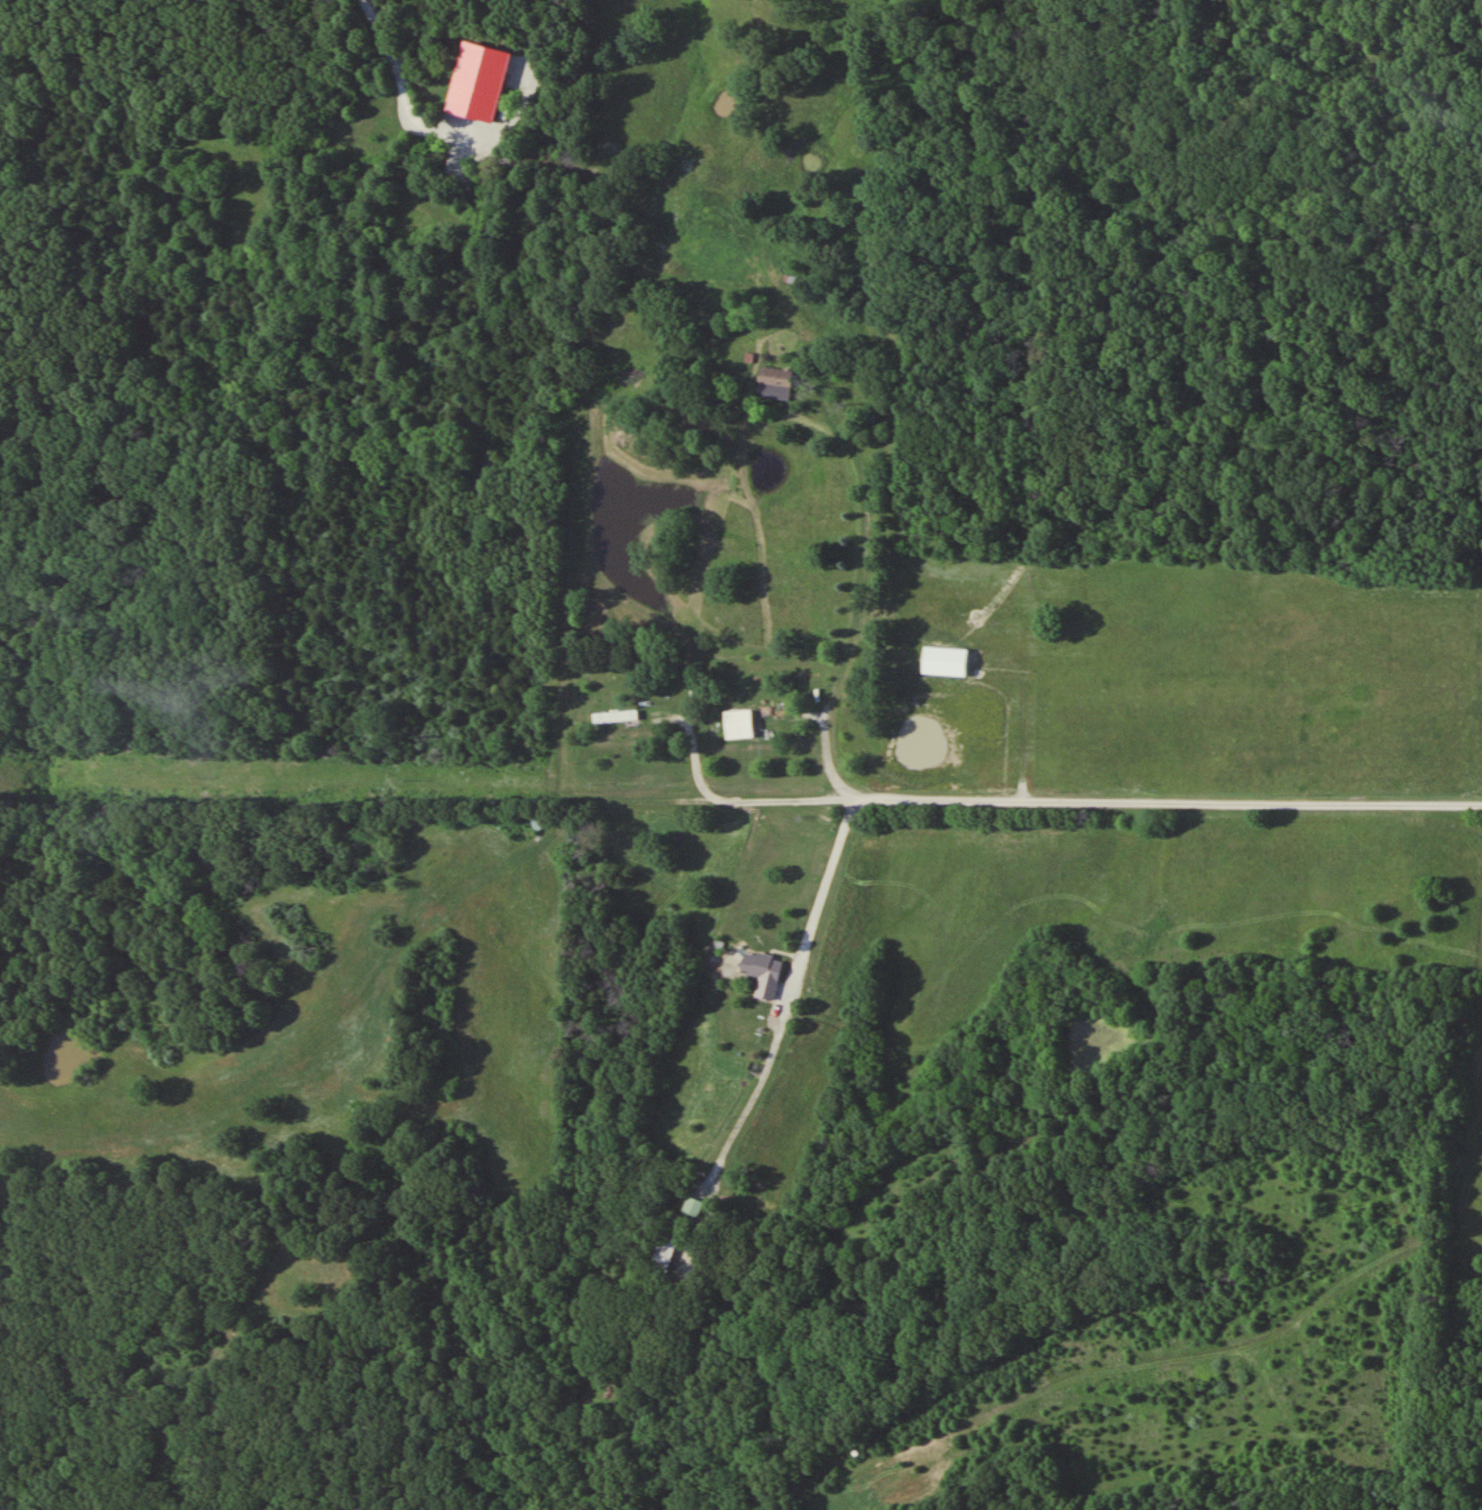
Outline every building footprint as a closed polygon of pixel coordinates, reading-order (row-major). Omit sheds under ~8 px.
[(794,369),(761,365),(757,396),(790,400),(794,369)] [(753,709),(726,710),(727,739),(754,737),(753,709)] [(638,711),(594,711),(594,721),(638,721),(638,711)] [(535,830),(546,826),(540,813),(529,817),(535,830)] [(774,1001),(784,960),(746,951),(741,973),(760,977),(756,997),(774,1001)] [(699,1217),(704,1202),(689,1196),(683,1211),(699,1217)] [(666,1271),(679,1241),(663,1234),(650,1264),(666,1271)]
